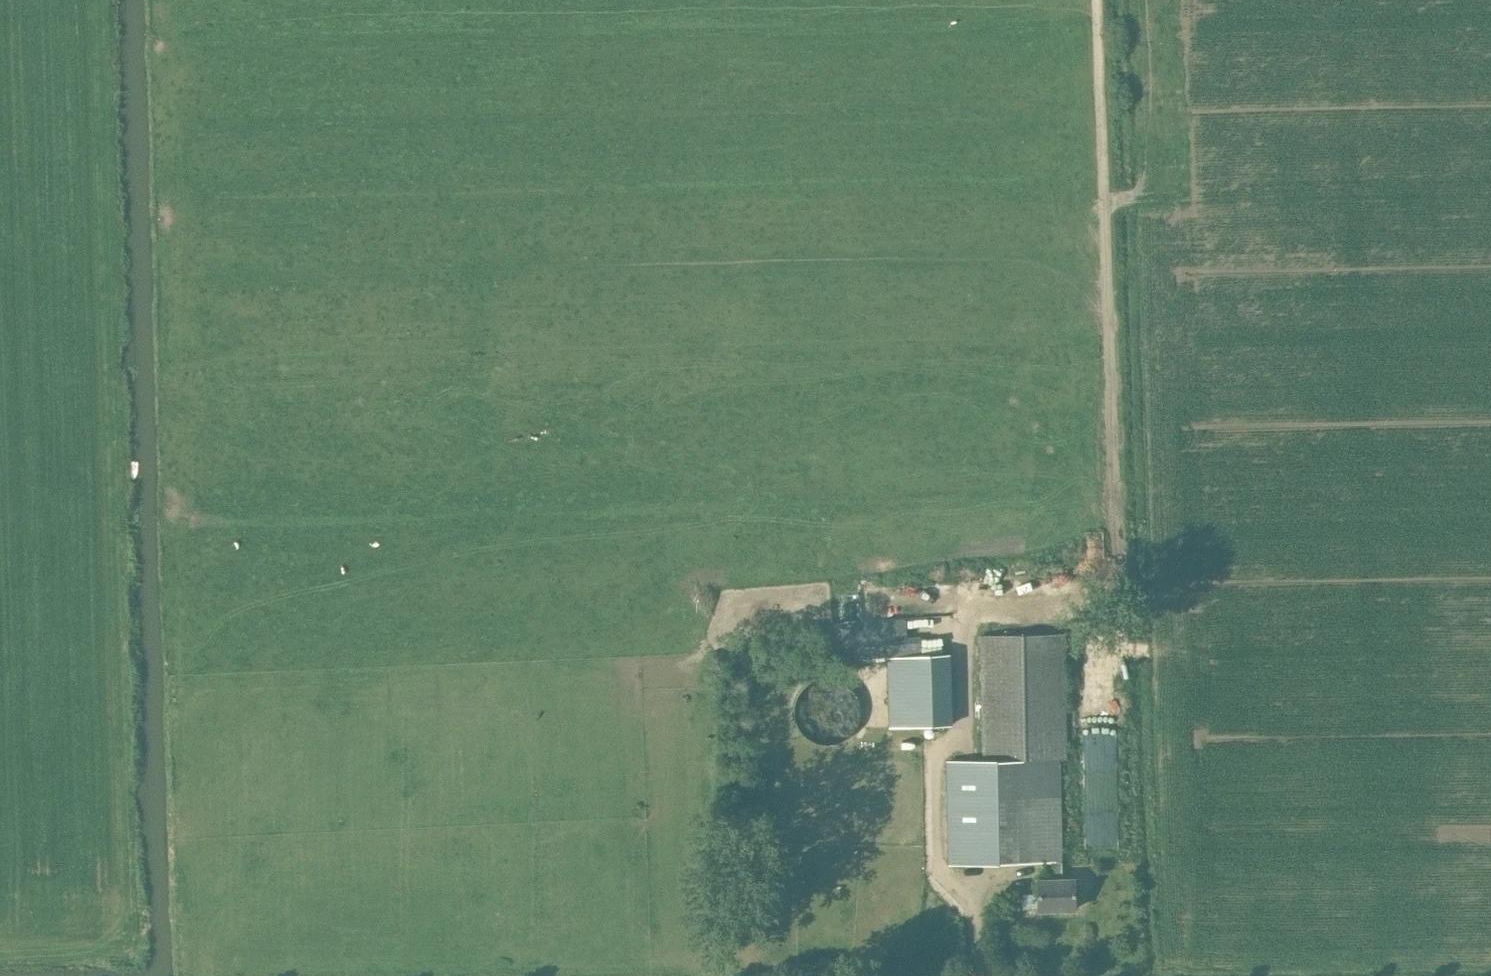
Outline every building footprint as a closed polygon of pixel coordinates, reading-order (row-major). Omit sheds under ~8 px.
[(1045,879),(1037,879),(1038,911),(1074,910),(1074,878),(1063,878),(1060,760),(1067,760),(1066,633),(979,636),(983,760),(946,761),(948,863),(1045,863),(1045,879)] [(951,725),(949,652),(888,654),(890,726),(951,725)]
